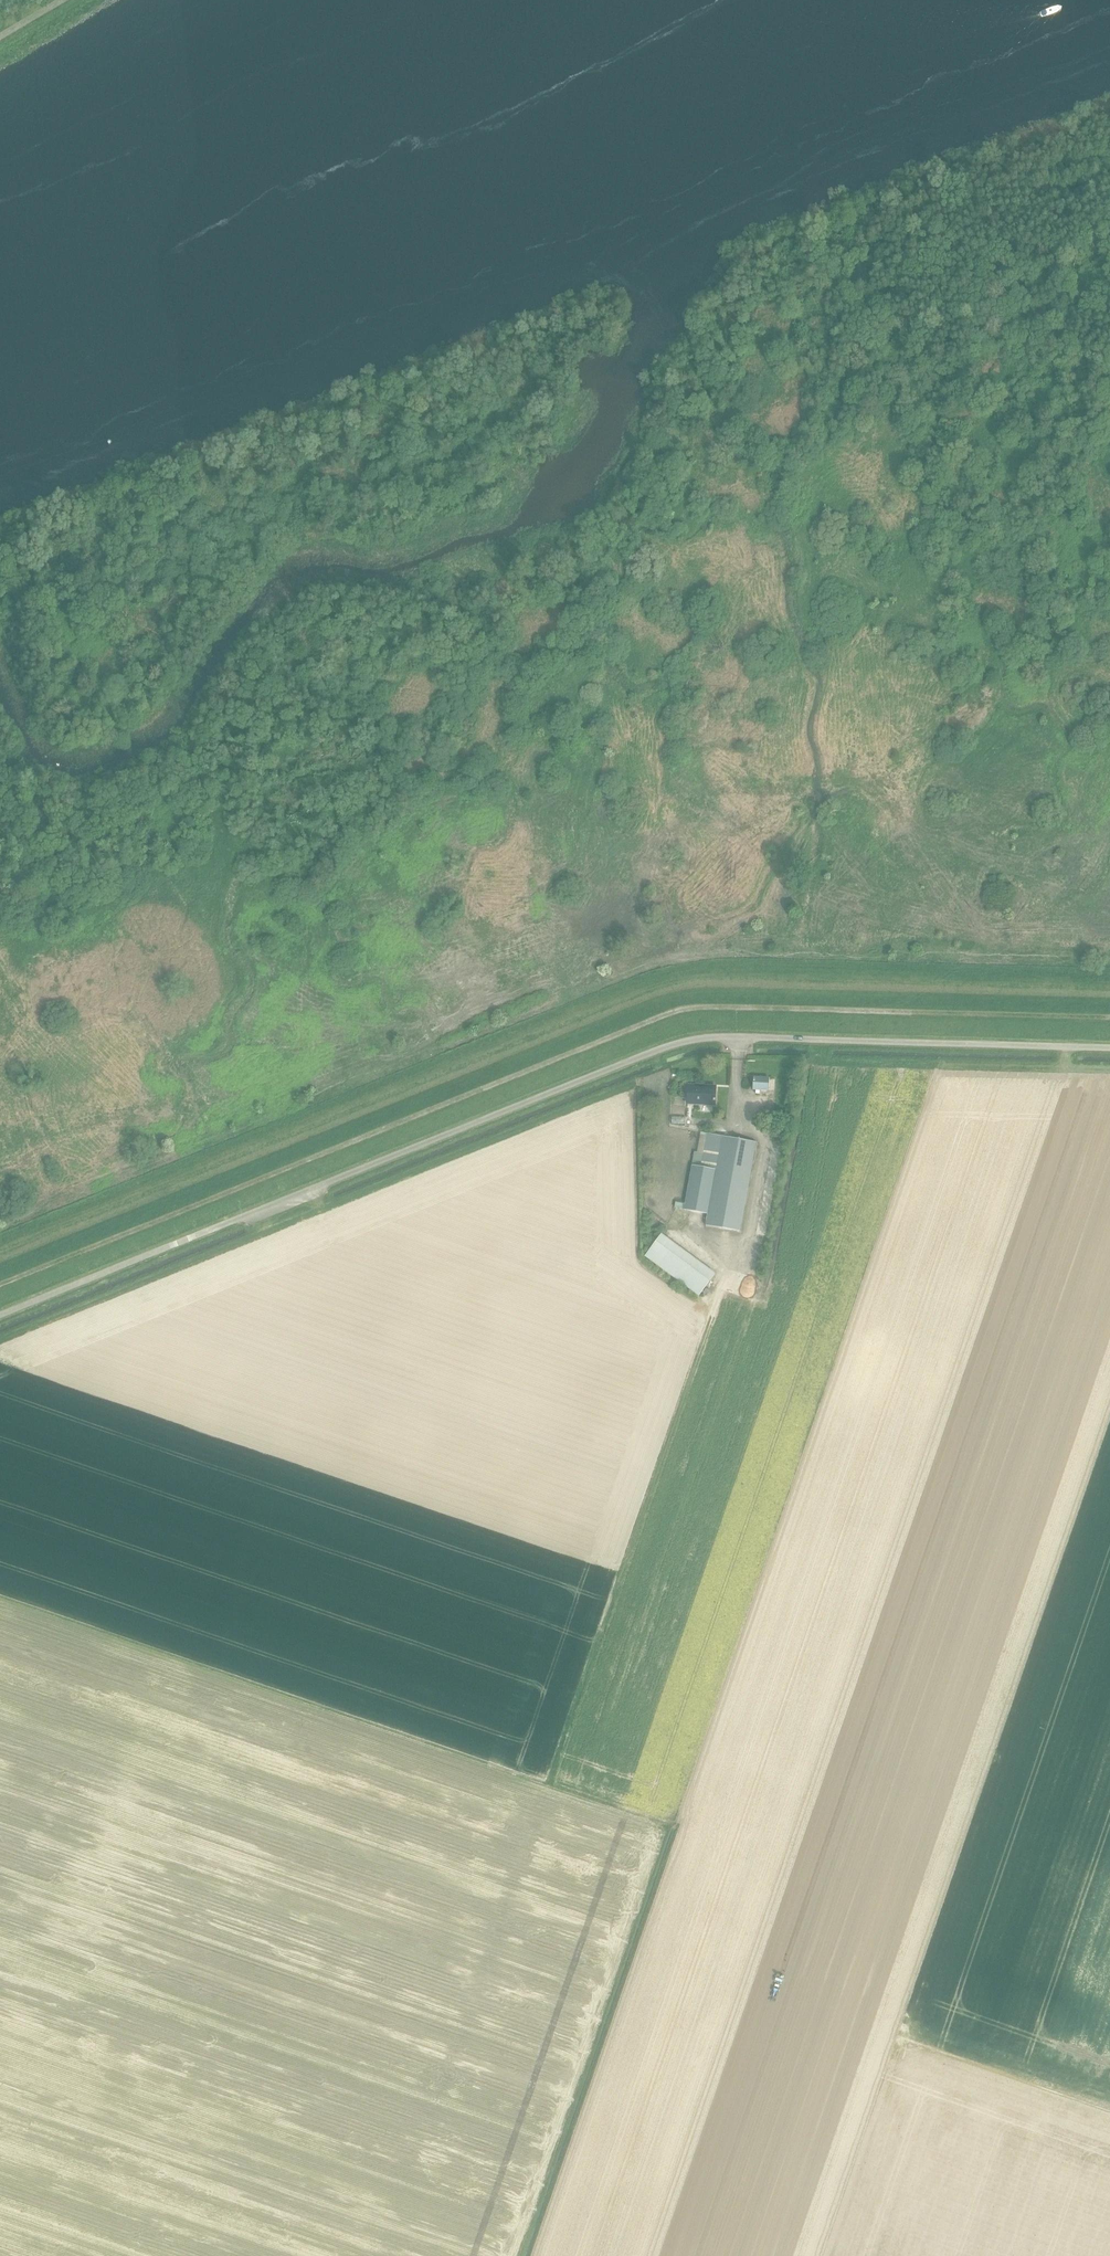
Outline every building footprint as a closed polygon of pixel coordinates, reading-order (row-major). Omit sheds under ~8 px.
[(754,1078),(753,1089),(756,1089),(756,1094),(760,1094),(760,1090),(769,1090),(770,1079),(754,1078)] [(715,1105),(716,1098),(716,1087),(689,1086),(688,1097),(688,1103),(715,1105)] [(666,1123),(685,1124),(686,1117),(666,1116),(666,1123)] [(741,1233),(757,1142),(701,1133),(698,1152),(695,1151),(693,1166),(685,1211),(709,1215),(707,1227),(741,1233)] [(662,1234),(645,1257),(699,1296),(716,1273),(662,1234)]
